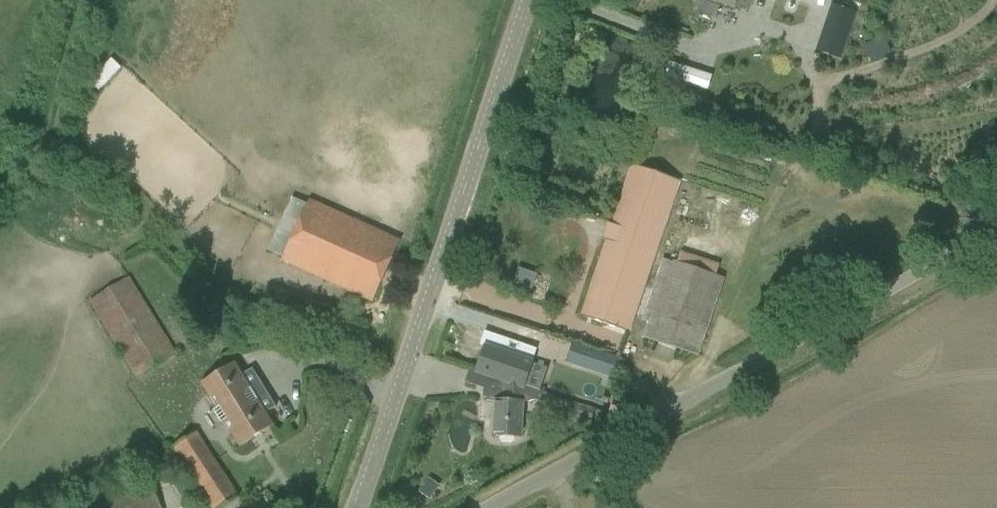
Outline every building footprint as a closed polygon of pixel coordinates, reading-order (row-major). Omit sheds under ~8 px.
[(712,18),(715,19),(720,5),(733,10),(734,8),(744,11),(750,0),(697,0),(693,12),(712,18)] [(842,10),(827,55),(840,59),(855,14),(842,10)] [(689,87),(689,73),(671,72),(671,86),(689,87)] [(581,317),(628,333),(633,317),(653,257),(678,181),(632,165),(581,317)] [(267,252),(282,258),(281,260),(354,294),(372,302),(399,241),(381,233),(308,200),(306,205),(290,198),(267,252)] [(661,259),(640,319),(648,322),(643,338),(697,356),(723,280),(661,259)] [(129,278),(89,303),(136,380),(177,355),(129,278)] [(550,337),(546,348),(568,355),(571,344),(550,337)] [(484,347),(476,371),(493,377),(523,387),(535,352),(501,340),(498,339),(494,350),(484,347)] [(572,344),(566,363),(611,378),(617,360),(572,344)] [(242,377),(234,363),(199,386),(214,409),(211,411),(220,425),(223,424),(238,448),(273,426),(266,414),(275,408),(252,370),(242,377)] [(493,377),(485,400),(495,400),(493,436),(499,437),(499,441),(502,444),(510,445),(514,441),(514,438),(519,438),(521,404),(534,400),(541,403),(544,393),(538,391),(537,392),(523,387),(493,377)] [(238,495),(198,435),(170,453),(206,507),(220,507),(238,495)] [(65,507),(160,507),(146,475),(65,507)] [(428,480),(419,491),(429,499),(438,487),(428,480)] [(280,507),(303,507),(293,495),(278,506),(280,507)]
